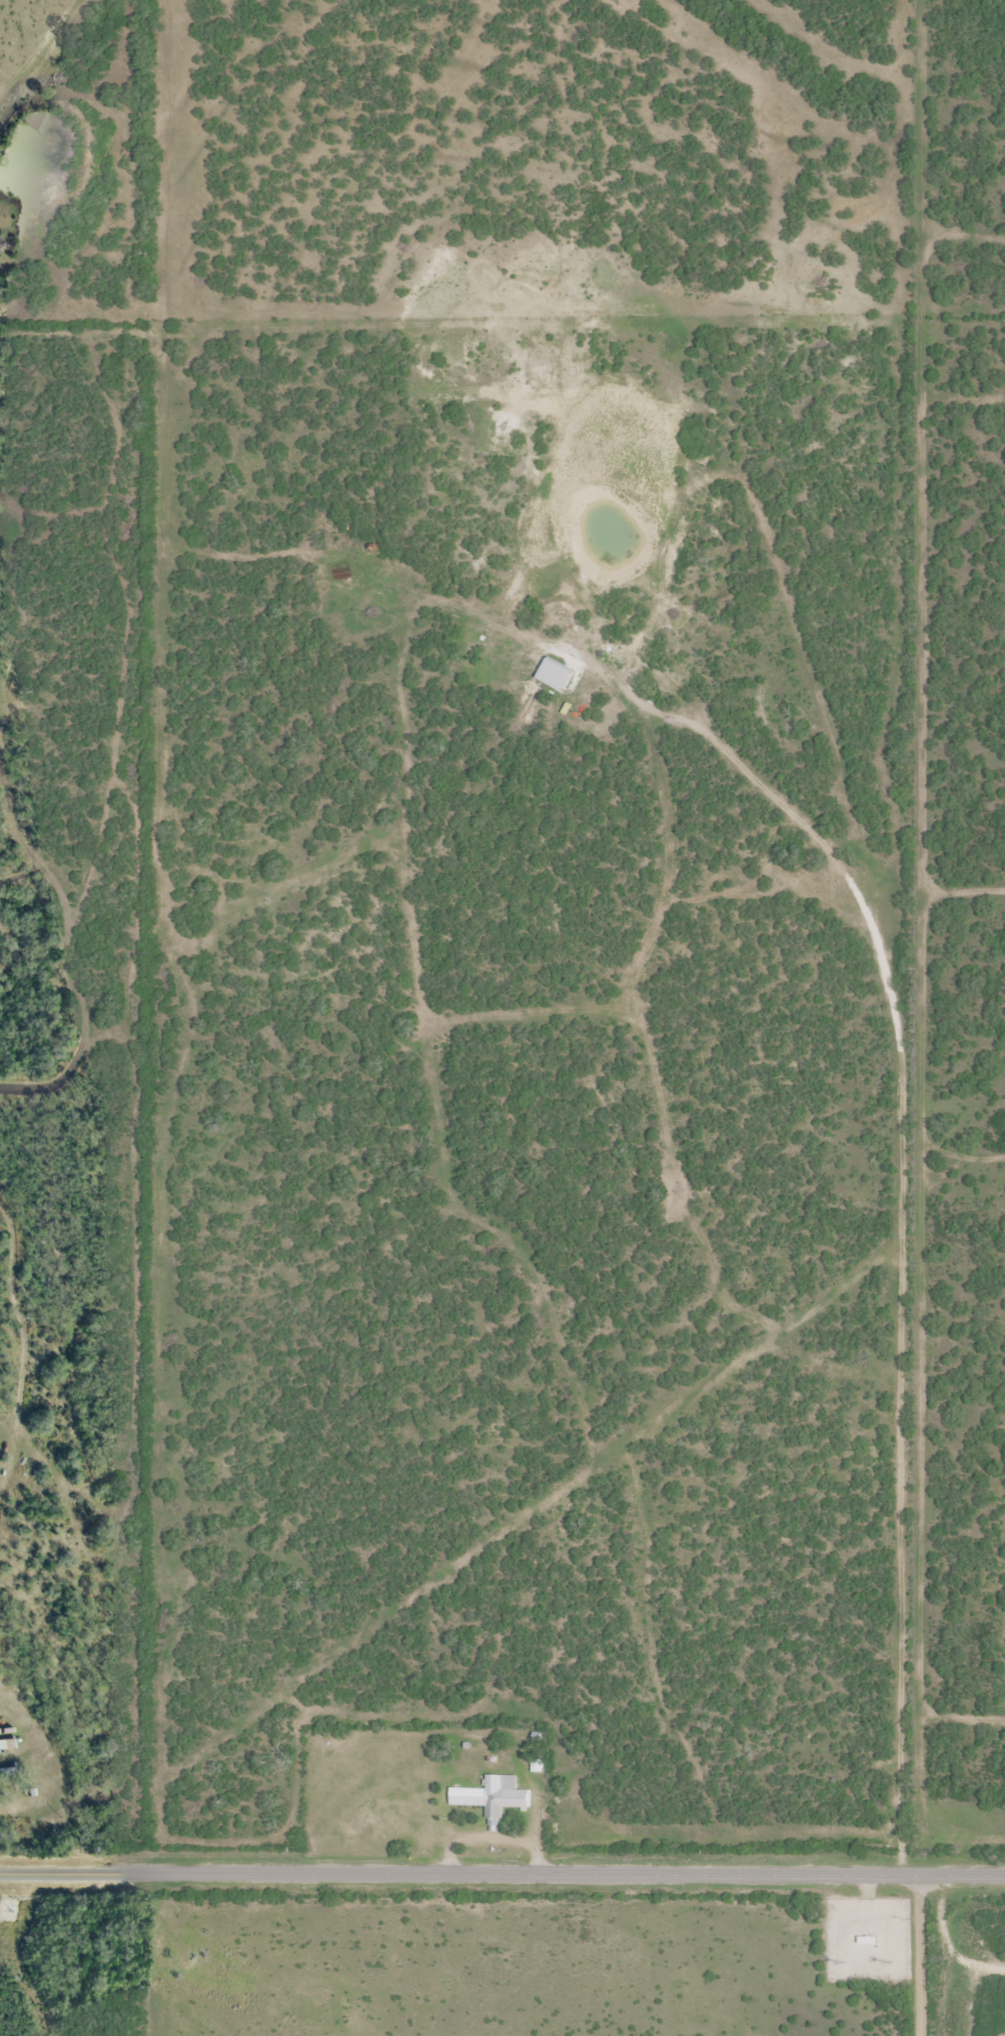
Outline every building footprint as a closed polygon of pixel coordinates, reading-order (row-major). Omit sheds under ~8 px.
[(534,1730),(545,1731),(544,1741),(534,1741),(534,1730)] [(14,1745),(0,1746),(0,1737),(14,1736),(14,1745)] [(533,1771),(533,1758),(544,1758),(544,1771),(533,1771)] [(16,1771),(0,1774),(0,1766),(15,1764),(16,1771)] [(451,1806),(452,1788),(487,1789),(487,1775),(518,1775),(518,1790),(531,1790),(530,1808),(501,1807),(501,1819),(486,1819),(486,1807),(451,1806)]
